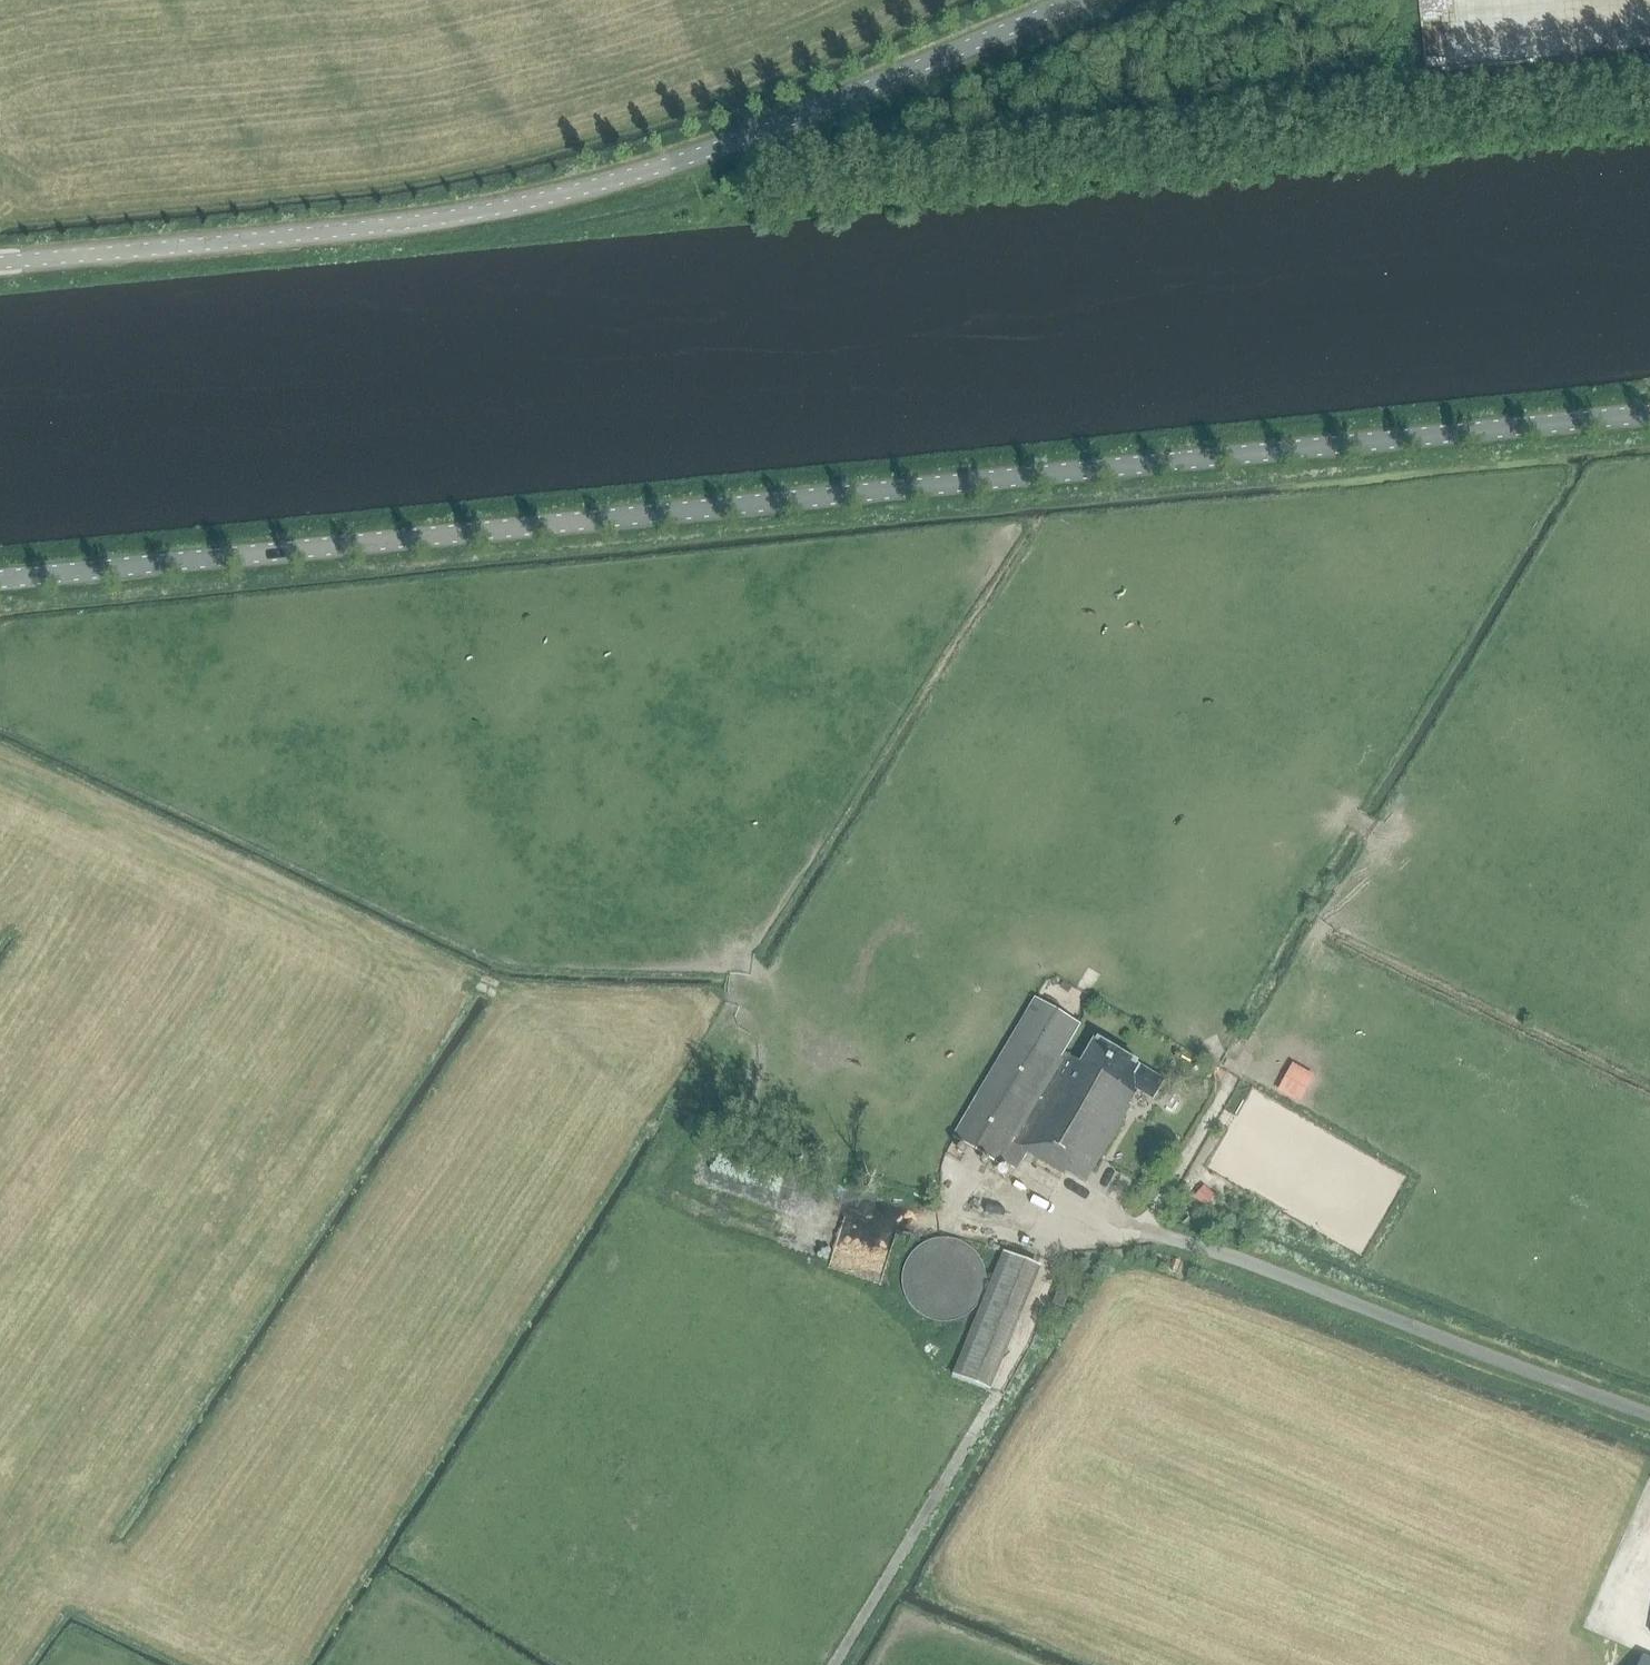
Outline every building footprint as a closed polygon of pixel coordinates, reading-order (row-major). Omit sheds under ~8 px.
[(1151,1100),(1163,1081),(1137,1065),(1137,1064),(1096,1040),(1096,1041),(1094,1039),(1080,1063),(1061,1051),(1077,1024),(1036,1000),(954,1139),(995,1163),(996,1161),(1016,1172),(1028,1151),(1064,1175),(1066,1171),(1084,1182),(1129,1106),(1127,1105),(1135,1091),(1151,1100)] [(1239,1113),(1215,1166),(1227,1172),(1246,1130),(1250,1132),(1255,1120),(1239,1113)] [(1207,1183),(1197,1196),(1208,1204),(1218,1191),(1207,1183)] [(1002,1252),(951,1374),(988,1390),(1039,1267),(1002,1252)] [(1059,1285),(1051,1304),(1061,1308),(1069,1290),(1059,1285)]
